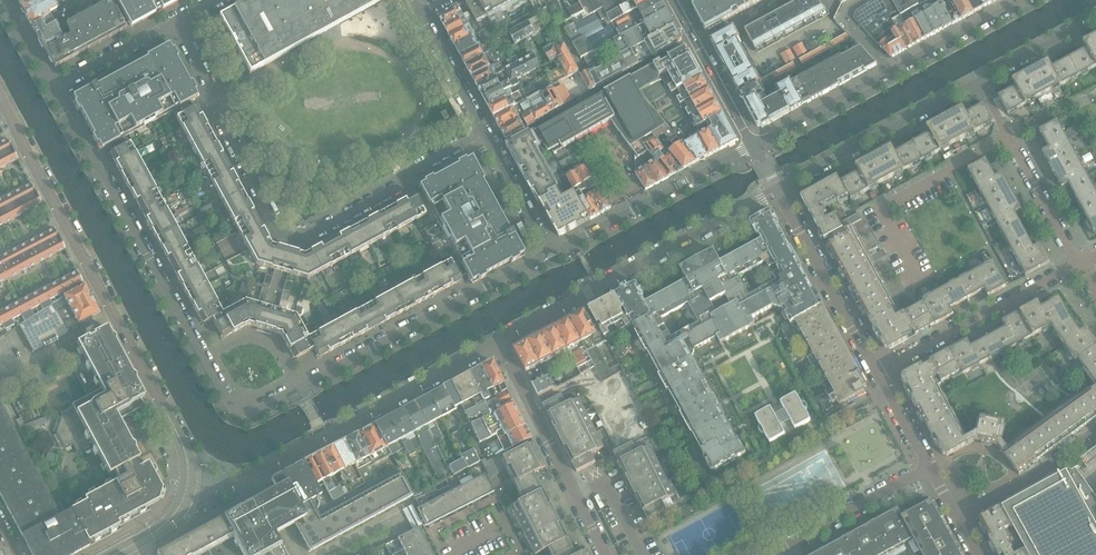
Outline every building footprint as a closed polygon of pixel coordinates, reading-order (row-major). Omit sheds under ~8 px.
[(21,7),(23,12),(25,14),(30,23),(32,27),(42,22),(45,27),(53,23),(56,22),(59,19),(61,18),(62,15),(63,11),(63,9),(63,5),(61,0),(33,0),(21,7)] [(119,5),(128,22),(131,27),(141,21),(154,14),(179,0),(180,0),(116,0),(119,5)] [(384,0),(249,0),(218,17),(249,74),(316,38),(316,37),(384,0)] [(487,18),(478,0),(470,0),(458,6),(464,16),(469,25),(474,34),(481,47),(483,45),(489,42),(490,44),(499,39),(487,18)] [(487,18),(488,18),(522,0),(478,0),(487,18)] [(549,3),(550,2),(562,25),(584,12),(579,3),(563,12),(557,0),(548,0),(549,3)] [(654,0),(635,0),(607,15),(603,8),(597,11),(602,20),(604,19),(607,25),(611,24),(654,0)] [(635,0),(618,0),(603,8),(607,15),(635,0)] [(642,17),(642,16),(663,4),(660,0),(654,0),(611,24),(619,38),(623,35),(620,30),(642,17)] [(762,0),(707,0),(693,8),(706,31),(733,16),(738,13),(752,6),(757,3),(762,0)] [(804,0),(801,0),(794,4),(805,25),(815,19),(804,0)] [(816,0),(804,0),(815,19),(828,12),(816,0)] [(890,16),(879,0),(876,0),(857,12),(855,18),(875,41),(888,30),(894,25),(892,20),(890,16)] [(892,0),(879,0),(890,16),(898,12),(892,0)] [(904,0),(892,0),(898,12),(900,16),(910,10),(904,0)] [(916,0),(904,0),(910,10),(919,5),(916,0)] [(943,30),(927,0),(919,5),(935,34),(943,30)] [(939,0),(928,0),(927,0),(943,30),(948,27),(953,25),(939,0)] [(951,0),(939,0),(953,25),(962,20),(951,0)] [(966,0),(951,0),(962,20),(973,14),(966,0)] [(978,0),(966,0),(973,14),(983,9),(978,0)] [(990,0),(978,0),(983,9),(992,4),(990,0)] [(60,42),(44,50),(54,68),(70,60),(77,56),(88,50),(99,44),(110,38),(126,30),(123,24),(115,10),(113,10),(110,1),(109,1),(110,2),(100,7),(89,13),(78,19),(67,25),(67,24),(66,25),(70,37),(63,41),(60,42)] [(646,23),(667,12),(663,4),(642,16),(642,17),(620,30),(623,35),(646,23)] [(805,25),(794,4),(784,9),(795,30),(805,25)] [(935,34),(919,5),(910,10),(926,39),(935,34)] [(464,16),(458,6),(439,17),(444,26),(464,16)] [(795,30),(784,9),(774,14),(786,35),(795,30)] [(926,39),(910,10),(900,16),(916,44),(924,40),(926,39)] [(621,55),(675,27),(667,12),(646,23),(623,35),(619,38),(613,41),(621,55)] [(617,38),(610,26),(601,31),(600,28),(602,27),(595,14),(575,25),(574,24),(564,29),(581,59),(593,52),(593,51),(617,38)] [(786,35),(774,14),(764,20),(776,41),(786,35)] [(449,36),(469,25),(464,16),(444,26),(449,36)] [(916,44),(900,16),(892,20),(894,25),(908,49),(916,44)] [(546,30),(539,17),(518,28),(528,46),(534,43),(530,37),(536,34),(536,35),(546,30)] [(776,41),(764,20),(755,25),(766,46),(776,41)] [(42,22),(32,27),(34,31),(38,39),(44,50),(60,42),(63,41),(53,23),(45,27),(42,22)] [(454,45),(474,34),(469,25),(449,36),(454,45)] [(766,46),(755,25),(745,30),(746,34),(756,51),(766,46)] [(908,49),(894,25),(888,30),(892,33),(895,38),(890,42),(887,38),(879,46),(890,58),(908,49)] [(597,87),(680,42),(681,38),(675,27),(621,55),(589,73),(588,72),(584,75),(581,76),(581,75),(580,76),(589,92),(592,90),(597,87)] [(528,46),(518,28),(509,33),(515,45),(521,42),(524,48),(528,46)] [(717,52),(739,39),(734,29),(732,28),(710,40),(717,52)] [(481,47),(474,34),(454,45),(461,57),(481,47)] [(1083,42),(1086,49),(1069,58),(1079,76),(1095,67),(1095,35),(1083,42)] [(561,57),(557,50),(556,47),(551,39),(546,41),(549,47),(544,51),(550,63),(553,61),(561,57)] [(750,59),(745,49),(739,39),(717,52),(728,72),(750,59)] [(490,68),(489,66),(494,64),(499,61),(490,44),(489,42),(483,45),(487,53),(465,65),(471,77),(490,68)] [(190,101),(199,96),(191,82),(189,83),(176,59),(178,58),(170,44),(70,98),(78,112),(80,111),(89,127),(93,136),(92,136),(99,150),(108,146),(124,136),(173,111),(190,101)] [(465,65),(487,53),(483,45),(481,47),(461,57),(465,65)] [(569,53),(565,45),(557,50),(561,57),(569,53)] [(702,77),(696,65),(690,55),(688,50),(684,48),(660,62),(654,65),(663,80),(668,77),(676,91),(702,77)] [(876,66),(860,48),(842,58),(841,57),(826,65),(840,86),(876,66)] [(569,53),(561,57),(553,61),(558,70),(558,71),(574,62),(569,53)] [(541,67),(535,55),(530,57),(529,54),(522,58),(530,73),(541,67)] [(530,73),(522,58),(518,60),(516,57),(510,60),(520,79),(530,73)] [(1079,76),(1069,58),(1052,67),(1048,61),(1030,71),(1044,95),(1079,76)] [(739,92),(759,81),(757,77),(759,75),(756,70),(750,59),(728,72),(739,92)] [(520,79),(510,60),(506,62),(509,66),(503,69),(503,71),(509,85),(518,81),(520,79)] [(568,78),(579,72),(580,72),(574,62),(558,71),(558,70),(543,77),(544,79),(542,80),(548,89),(552,87),(568,78)] [(494,76),(503,71),(503,69),(500,63),(490,68),(471,77),(477,87),(495,78),(494,76)] [(668,127),(654,109),(653,110),(649,104),(640,93),(659,82),(663,80),(654,65),(631,78),(630,78),(605,92),(605,93),(535,132),(548,153),(550,151),(552,154),(611,121),(614,126),(631,148),(668,127)] [(840,86),(826,65),(817,70),(819,73),(820,72),(822,76),(832,90),(840,86)] [(832,90),(822,76),(820,72),(819,73),(817,70),(804,76),(820,97),(832,90)] [(509,85),(503,71),(494,76),(495,78),(477,87),(483,98),(509,85)] [(1008,115),(1034,100),(1044,95),(1030,71),(1012,80),(1015,87),(998,96),(1008,115)] [(589,92),(580,76),(581,75),(579,72),(568,78),(552,87),(554,91),(564,85),(568,92),(579,86),(584,94),(586,93),(589,92)] [(803,106),(820,97),(804,76),(791,84),(790,80),(789,81),(793,87),(803,106)] [(682,104),(709,89),(702,77),(676,91),(674,92),(677,98),(677,99),(680,105),(682,104)] [(768,84),(765,78),(761,80),(760,80),(760,81),(763,87),(768,84)] [(493,117),(540,92),(548,89),(542,80),(538,82),(523,90),(489,109),(493,117)] [(489,109),(523,90),(520,85),(518,81),(509,85),(483,98),(489,109)] [(769,98),(764,90),(763,87),(760,81),(760,82),(759,81),(739,92),(738,92),(747,108),(758,102),(759,104),(769,98)] [(803,106),(793,87),(789,81),(777,87),(790,112),(803,106)] [(660,85),(659,82),(640,93),(649,104),(666,95),(660,85)] [(573,101),(564,85),(554,91),(563,107),(573,101)] [(563,107),(554,91),(552,87),(548,89),(540,92),(547,105),(551,113),(563,107)] [(762,128),(790,112),(777,87),(775,88),(779,95),(770,100),(769,98),(759,104),(758,102),(747,108),(757,126),(762,128)] [(691,116),(716,102),(709,89),(682,104),(686,111),(689,117),(691,116)] [(533,113),(547,105),(540,92),(493,117),(500,129),(523,116),(532,111),(533,113)] [(212,136),(207,126),(198,110),(195,111),(190,101),(173,111),(177,117),(176,117),(192,146),(212,136)] [(711,121),(723,114),(716,102),(691,116),(694,122),(697,128),(701,126),(711,121)] [(958,142),(994,122),(984,104),(966,114),(963,107),(944,117),(958,142)] [(536,122),(551,113),(547,105),(533,113),(531,114),(536,122)] [(536,122),(531,114),(533,113),(532,111),(523,116),(527,127),(536,122)] [(730,128),(723,114),(711,121),(718,134),(730,128)] [(527,127),(523,116),(500,129),(506,140),(527,127)] [(922,161),(949,146),(958,142),(944,117),(926,127),(930,133),(912,143),(922,161)] [(1036,126),(1032,118),(1024,122),(1028,130),(1036,126)] [(719,136),(718,134),(711,121),(701,126),(709,141),(702,145),(708,157),(720,150),(714,139),(719,136)] [(1077,157),(1067,140),(1057,121),(1039,131),(1048,148),(1042,152),(1052,170),(1077,157)] [(696,163),(674,134),(668,127),(631,148),(634,153),(635,159),(650,151),(645,145),(656,139),(657,140),(664,134),(674,146),(669,150),(684,170),(696,163)] [(735,142),(736,139),(730,128),(718,134),(719,136),(714,139),(720,150),(735,142)] [(543,163),(540,158),(548,153),(535,132),(530,135),(509,146),(524,173),(543,163)] [(708,157),(702,145),(696,135),(689,139),(684,139),(678,132),(674,134),(696,163),(708,157)] [(145,172),(134,153),(129,143),(128,144),(124,136),(108,146),(114,156),(111,157),(125,183),(145,172)] [(227,164),(222,155),(212,136),(192,146),(207,175),(227,164)] [(7,139),(0,143),(0,150),(2,154),(12,149),(7,139)] [(676,174),(661,156),(668,150),(664,149),(657,140),(656,139),(645,145),(650,151),(656,159),(669,178),(676,174)] [(886,180),(922,161),(912,143),(895,152),(891,146),(873,155),(886,180)] [(18,159),(12,149),(2,154),(8,165),(18,159)] [(669,150),(668,150),(661,156),(676,174),(684,170),(669,150)] [(850,200),(878,185),(886,180),(873,155),(855,165),(859,172),(840,182),(850,200)] [(524,255),(504,217),(470,156),(456,163),(457,165),(432,178),(431,177),(417,184),(422,193),(432,210),(457,258),(466,274),(472,284),(486,276),(485,275),(509,261),(510,263),(524,255)] [(562,172),(556,162),(553,156),(543,162),(552,178),(562,172)] [(1095,192),(1091,182),(1077,157),(1052,170),(1062,188),(1068,184),(1078,202),(1095,192)] [(669,178),(656,159),(647,166),(653,174),(650,176),(656,185),(669,178)] [(1012,192),(1002,173),(995,177),(986,159),(967,169),(987,205),(1012,192)] [(558,189),(553,180),(545,166),(543,163),(524,173),(540,202),(549,198),(547,195),(556,190),(558,189)] [(242,192),(237,182),(227,164),(207,175),(212,184),(206,187),(211,196),(217,192),(223,203),(242,192)] [(656,185),(650,176),(653,174),(647,166),(635,174),(646,190),(656,185)] [(611,209),(589,172),(589,171),(586,167),(576,173),(600,215),(611,209)] [(145,172),(125,183),(141,211),(160,200),(145,172)] [(600,215),(576,173),(567,178),(574,192),(589,221),(600,215)] [(834,209),(850,200),(840,182),(837,177),(801,196),(824,240),(828,238),(850,226),(861,220),(858,213),(841,223),(834,209)] [(36,194),(31,184),(21,189),(26,199),(36,194)] [(26,199),(21,189),(12,194),(17,203),(26,199)] [(589,221),(574,192),(574,193),(568,196),(563,199),(558,189),(556,190),(547,195),(549,198),(540,202),(559,237),(589,221)] [(979,198),(975,191),(967,196),(970,203),(979,198)] [(258,220),(253,211),(242,192),(223,203),(238,231),(258,220)] [(877,198),(874,192),(869,194),(872,200),(877,198)] [(1021,210),(1012,192),(987,205),(1006,240),(1024,230),(1015,213),(1021,210)] [(1095,192),(1078,202),(1078,204),(1081,202),(1085,208),(1082,210),(1088,221),(1091,220),(1095,226),(1091,227),(1095,236),(1095,192)] [(432,210),(422,193),(415,197),(425,214),(432,210)] [(17,203),(12,194),(3,198),(8,208),(17,203)] [(41,204),(36,194),(26,199),(32,209),(41,204)] [(425,214),(415,197),(412,199),(411,196),(386,210),(396,230),(425,215),(425,214)] [(3,198),(0,200),(0,212),(8,208),(3,198)] [(32,209),(26,199),(17,203),(23,214),(32,209)] [(171,221),(171,220),(160,200),(141,211),(156,239),(175,228),(175,227),(178,225),(175,219),(171,221)] [(23,214),(17,203),(8,208),(13,219),(23,214)] [(8,208),(0,212),(0,215),(4,223),(13,219),(8,208)] [(396,230),(386,210),(357,226),(368,246),(396,230)] [(751,327),(754,325),(751,319),(773,307),(782,309),(790,324),(823,306),(815,291),(813,292),(801,269),(802,268),(791,248),(790,249),(777,226),(779,225),(771,211),(770,211),(750,222),(751,222),(750,223),(757,236),(759,236),(761,241),(720,263),(714,254),(715,254),(714,252),(712,253),(682,269),(689,281),(645,304),(642,299),(644,298),(636,284),(635,285),(635,284),(615,295),(623,310),(625,309),(633,324),(637,332),(636,333),(637,335),(633,337),(635,341),(639,339),(646,352),(647,352),(660,375),(659,375),(667,391),(669,390),(681,413),(680,414),(691,434),(692,433),(705,456),(703,457),(711,471),(712,470),(712,471),(744,453),(745,452),(738,438),(736,439),(723,416),(724,415),(713,396),(700,373),(692,358),(695,349),(717,337),(720,344),(724,341),(724,342),(749,328),(751,328),(751,327)] [(271,245),(269,241),(258,220),(238,231),(256,264),(269,268),(281,271),(288,249),(271,245)] [(368,246),(357,226),(328,241),(339,261),(368,246)] [(895,307),(875,270),(850,226),(828,238),(831,243),(827,245),(869,321),(895,307)] [(191,257),(186,247),(175,228),(156,239),(171,267),(191,257)] [(65,249),(54,229),(45,233),(55,254),(65,249)] [(1033,247),(1030,241),(1024,230),(1006,240),(1025,276),(1050,262),(1040,244),(1033,247)] [(55,254),(45,233),(36,238),(47,258),(55,254)] [(47,258),(36,238),(26,243),(37,263),(47,258)] [(307,279),(339,261),(328,241),(304,254),(288,249),(281,271),(307,279)] [(37,263),(26,243),(18,248),(28,268),(37,263)] [(28,268),(18,248),(9,252),(19,273),(28,268)] [(9,252),(0,257),(0,263),(8,278),(10,277),(19,273),(9,252)] [(207,285),(202,276),(191,257),(171,267),(187,296),(207,285)] [(456,280),(460,277),(466,274),(457,258),(450,261),(421,276),(432,296),(458,282),(456,280)] [(1007,286),(993,261),(957,281),(967,299),(984,290),(988,296),(1007,286)] [(0,263),(0,283),(8,278),(0,263)] [(84,285),(77,271),(67,277),(73,288),(77,286),(78,287),(84,285)] [(432,296),(421,276),(419,278),(417,274),(410,278),(412,282),(393,292),(403,312),(432,296)] [(270,286),(272,277),(266,275),(263,284),(270,286)] [(73,288),(67,277),(57,282),(65,296),(69,293),(68,290),(73,288)] [(290,292),(292,283),(286,281),(283,290),(290,292)] [(950,308),(956,305),(967,299),(957,281),(922,300),(923,303),(935,325),(954,315),(950,308)] [(65,296),(57,282),(48,286),(54,298),(59,295),(60,299),(63,297),(65,296)] [(245,295),(249,285),(241,282),(238,293),(245,295)] [(65,296),(63,297),(77,323),(78,325),(99,313),(84,285),(78,287),(69,293),(65,296)] [(222,313),(217,303),(207,285),(187,296),(200,321),(203,320),(205,323),(212,319),(222,313)] [(54,298),(48,286),(38,291),(47,308),(52,305),(49,300),(54,298)] [(264,306),(269,289),(262,287),(262,289),(259,299),(262,300),(260,305),(264,306)] [(47,308),(38,291),(29,296),(35,308),(40,305),(43,310),(47,308)] [(403,312),(393,292),(365,307),(375,327),(403,312)] [(633,324),(625,309),(623,310),(615,295),(602,302),(618,332),(633,324)] [(30,310),(35,308),(29,296),(20,301),(29,319),(34,316),(30,310)] [(19,325),(19,326),(32,351),(33,352),(44,346),(44,347),(57,340),(57,339),(68,333),(66,329),(77,323),(63,297),(60,299),(56,302),(52,305),(47,308),(43,310),(38,313),(34,316),(29,319),(25,322),(19,325)] [(1069,316),(1059,299),(1057,300),(1060,307),(1054,310),(1050,303),(1042,308),(1038,302),(1020,311),(1033,336),(1049,328),(1051,328),(1052,329),(1069,316)] [(264,330),(270,308),(264,306),(260,305),(245,300),(222,313),(212,319),(221,336),(224,334),(226,337),(247,325),(264,330)] [(29,319),(20,301),(10,306),(16,318),(21,315),(25,322),(29,319)] [(618,332),(602,302),(589,309),(605,339),(618,332)] [(935,325),(923,303),(899,315),(895,307),(869,321),(881,342),(884,349),(889,350),(908,340),(906,336),(910,334),(914,333),(915,336),(935,325)] [(16,318),(10,306),(1,311),(9,327),(14,325),(12,320),(16,318)] [(790,343),(784,346),(794,365),(808,357),(840,340),(831,324),(830,322),(831,321),(823,306),(790,324),(781,329),(790,343)] [(375,327),(365,307),(326,328),(337,348),(375,327)] [(308,338),(298,320),(296,315),(270,308),(264,330),(280,335),(292,356),(295,355),(296,358),(313,349),(308,338)] [(597,347),(606,342),(605,339),(589,309),(570,319),(587,352),(594,368),(600,378),(602,383),(612,377),(620,373),(623,371),(620,364),(610,370),(597,347)] [(1,311),(0,312),(0,326),(2,325),(5,330),(9,327),(1,311)] [(1034,337),(1033,336),(1020,311),(1002,321),(1005,328),(988,337),(998,355),(1009,350),(1011,349),(1010,349),(1031,337),(1031,338),(1034,337)] [(1094,339),(1086,328),(1080,332),(1069,316),(1052,329),(1074,359),(1073,360),(1075,361),(1076,362),(1078,360),(1095,347),(1095,342),(1094,339)] [(587,352),(570,319),(556,327),(568,350),(572,357),(566,360),(575,378),(584,374),(583,374),(594,368),(587,352)] [(568,350),(556,327),(543,334),(555,357),(568,350)] [(126,436),(122,429),(123,428),(119,421),(144,407),(140,400),(144,397),(107,328),(94,335),(91,330),(85,334),(87,338),(63,351),(70,363),(72,362),(78,373),(75,374),(88,397),(78,402),(80,406),(73,410),(61,417),(56,434),(65,450),(73,445),(77,453),(92,445),(109,475),(114,473),(119,480),(84,499),(86,502),(70,511),(88,543),(120,526),(118,522),(159,501),(162,489),(148,463),(134,470),(130,463),(138,459),(139,460),(140,460),(139,459),(138,459),(134,452),(136,452),(135,451),(134,451),(130,444),(131,444),(131,443),(130,443),(126,437),(127,436),(127,435),(126,436)] [(337,348),(326,328),(308,338),(313,349),(317,355),(320,354),(322,356),(337,348)] [(555,357),(543,334),(529,341),(540,364),(555,357)] [(998,355),(988,337),(971,346),(967,340),(949,350),(961,372),(962,375),(963,374),(963,375),(965,374),(965,373),(998,355)] [(613,352),(632,342),(630,338),(611,348),(613,352)] [(858,373),(840,340),(808,357),(808,358),(807,359),(809,361),(812,368),(813,367),(817,374),(818,374),(818,375),(823,384),(826,391),(858,373)] [(540,364),(529,341),(516,348),(515,351),(526,372),(540,364)] [(1078,360),(1095,384),(1095,347),(1078,360)] [(938,384),(961,372),(949,350),(929,361),(931,364),(923,368),(922,365),(902,375),(901,379),(911,398),(938,384)] [(503,383),(493,364),(489,363),(480,367),(491,389),(489,390),(493,397),(506,390),(503,383)] [(489,390),(491,389),(480,367),(469,373),(487,411),(498,406),(493,397),(489,390)] [(48,372),(47,369),(34,376),(40,387),(53,380),(48,372)] [(553,387),(567,380),(562,371),(547,379),(543,371),(529,379),(533,386),(539,397),(554,389),(553,387)] [(867,390),(865,387),(867,386),(859,372),(858,373),(826,391),(825,391),(826,392),(817,397),(825,413),(856,396),(864,392),(867,390)] [(489,415),(487,411),(469,373),(449,384),(450,385),(450,384),(468,421),(474,419),(481,420),(489,415)] [(479,442),(468,421),(450,384),(450,385),(449,384),(444,387),(445,388),(444,388),(450,398),(456,410),(453,411),(456,415),(460,423),(474,449),(480,461),(481,461),(486,458),(478,443),(479,442)] [(967,438),(943,393),(938,384),(911,398),(943,455),(947,456),(976,441),(987,443),(992,418),(981,416),(978,433),(975,432),(975,433),(967,438)] [(456,410),(450,398),(444,388),(445,388),(444,387),(429,395),(441,418),(453,411),(456,410)] [(1090,423),(1095,419),(1095,397),(1091,391),(1089,387),(1007,446),(1002,440),(1000,439),(1004,421),(992,418),(987,443),(998,446),(1019,475),(1090,423)] [(511,402),(506,390),(493,397),(498,406),(502,405),(502,406),(511,402)] [(435,422),(440,418),(441,418),(429,395),(416,402),(430,429),(437,442),(444,439),(435,422)] [(809,417),(805,411),(806,410),(807,408),(807,406),(806,406),(806,405),(805,404),(803,404),(801,404),(798,398),(797,398),(796,395),(793,396),(783,401),(783,402),(781,403),(795,429),(797,428),(808,422),(808,421),(810,420),(808,417),(809,417)] [(599,438),(584,409),(579,399),(567,405),(562,396),(543,406),(548,416),(551,414),(553,419),(551,421),(569,458),(572,456),(574,461),(572,462),(577,472),(596,463),(591,454),(604,448),(599,438)] [(649,398),(644,401),(647,406),(652,404),(649,398)] [(437,442),(430,429),(416,402),(402,409),(422,446),(421,447),(430,466),(435,474),(442,471),(437,463),(444,459),(436,443),(437,442)] [(524,426),(511,402),(502,406),(502,405),(498,406),(487,411),(489,415),(481,420),(474,419),(468,421),(479,442),(496,435),(498,439),(524,426)] [(832,424),(828,418),(813,426),(810,420),(808,421),(808,422),(797,428),(795,429),(781,403),(771,409),(785,434),(783,435),(783,436),(772,442),(772,441),(770,442),(776,454),(804,439),(832,424)] [(55,508),(0,405),(0,495),(32,554),(73,554),(90,546),(88,543),(70,511),(69,511),(70,512),(60,517),(55,508)] [(422,446),(402,409),(388,417),(400,439),(399,440),(409,457),(410,456),(415,454),(413,451),(421,447),(422,446)] [(785,434),(771,409),(769,410),(768,409),(757,415),(758,416),(756,417),(757,420),(760,426),(759,428),(759,429),(759,431),(760,433),(762,434),(764,434),(764,433),(768,440),(768,439),(770,442),(772,441),(772,442),(783,436),(783,435),(785,434)] [(656,416),(650,419),(654,426),(660,423),(656,416)] [(402,461),(403,460),(393,443),(399,440),(400,439),(388,417),(375,424),(388,447),(391,445),(393,448),(389,451),(391,456),(398,469),(401,475),(407,472),(406,469),(405,467),(406,467),(402,461)] [(388,447),(375,424),(356,434),(371,461),(374,466),(391,456),(389,451),(387,448),(388,447)] [(504,452),(531,439),(530,438),(524,426),(498,439),(504,452)] [(371,461),(356,434),(343,441),(355,464),(364,481),(368,478),(365,473),(369,471),(364,464),(371,461)] [(350,467),(355,464),(343,441),(332,447),(349,479),(350,481),(356,477),(350,467)] [(676,448),(672,441),(667,444),(671,450),(676,448)] [(545,467),(532,442),(501,458),(505,467),(510,477),(513,475),(516,480),(513,482),(517,491),(537,482),(532,473),(545,467)] [(675,495),(668,480),(650,446),(637,453),(633,444),(614,453),(619,463),(647,520),(667,510),(662,501),(675,495)] [(1079,458),(1081,462),(1079,464),(1076,460),(1067,467),(1069,469),(1002,506),(1013,525),(1028,551),(1030,554),(1095,554),(1095,446),(1079,458)] [(349,479),(332,447),(322,453),(333,476),(340,472),(342,476),(340,477),(344,482),(349,479)] [(329,478),(333,476),(322,453),(305,462),(305,461),(303,462),(304,463),(303,463),(315,485),(322,481),(332,501),(346,493),(344,488),(341,489),(339,486),(335,489),(329,478)] [(505,467),(501,458),(499,455),(487,460),(486,458),(481,461),(490,479),(505,467)] [(467,468),(462,459),(448,467),(452,476),(467,468)] [(274,534),(285,527),(294,523),(309,552),(412,496),(401,475),(398,469),(359,490),(358,488),(347,494),(346,493),(332,501),(326,504),(315,485),(303,463),(270,480),(275,489),(267,493),(222,518),(233,537),(243,554),(285,554),(274,534)] [(493,490),(487,479),(485,474),(473,480),(482,498),(494,492),(493,490)] [(482,498),(473,480),(462,486),(471,503),(482,498)] [(522,530),(553,514),(544,496),(541,498),(538,493),(541,491),(537,482),(517,491),(522,500),(509,506),(522,530)] [(471,503),(462,486),(451,491),(460,509),(471,503)] [(460,509),(451,491),(440,497),(449,514),(460,509)] [(449,514),(440,497),(429,503),(437,520),(449,514)] [(946,530),(940,518),(931,502),(903,517),(902,518),(911,534),(913,539),(917,546),(946,530)] [(437,520),(429,503),(417,508),(425,524),(426,526),(437,520)] [(1013,525),(1002,506),(979,519),(989,537),(988,538),(998,554),(1020,554),(1028,551),(1013,525)] [(913,539),(911,534),(902,518),(903,517),(898,509),(871,524),(887,553),(913,539)] [(566,541),(565,538),(563,541),(558,537),(562,533),(553,514),(522,530),(534,554),(546,548),(550,554),(555,554),(570,547),(566,541)] [(233,537),(222,518),(215,522),(205,527),(191,535),(191,534),(186,537),(162,550),(162,551),(157,553),(157,554),(243,554),(233,537)] [(871,524),(845,538),(855,554),(884,554),(887,553),(871,524)] [(400,551),(403,549),(424,539),(418,527),(397,538),(402,547),(399,548),(400,551)] [(954,545),(946,530),(917,546),(922,554),(960,554),(954,545)] [(845,538),(819,553),(820,554),(855,554),(845,538)] [(430,549),(424,539),(403,549),(406,554),(419,554),(430,549)]
